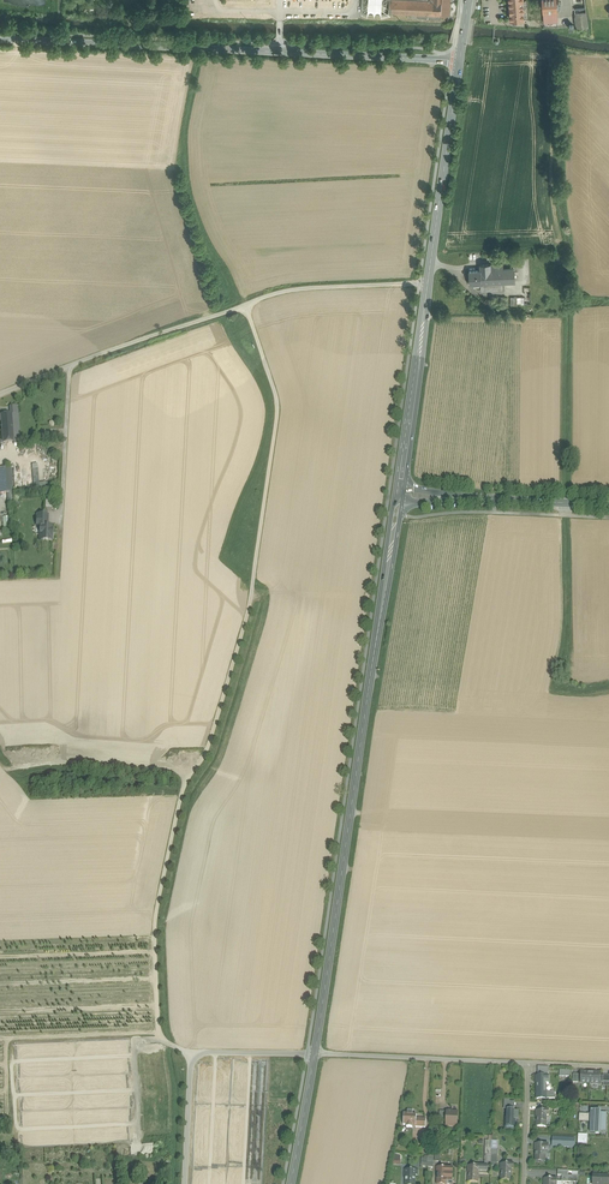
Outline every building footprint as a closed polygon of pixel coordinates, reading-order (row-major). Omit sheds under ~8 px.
[(362,13),(389,14),(389,12),(390,0),(363,0),(362,13)] [(389,12),(418,14),(418,17),(439,18),(439,19),(441,19),(441,15),(442,0),(390,0),(389,12)] [(441,15),(448,15),(449,0),(442,0),(441,15)] [(510,18),(524,18),(524,0),(510,0),(510,18)] [(544,9),(557,9),(556,0),(543,0),(544,9)] [(586,7),(575,8),(577,28),(588,26),(586,7)] [(502,264),(480,265),(481,270),(481,283),(481,289),(505,288),(505,282),(515,281),(514,268),(503,269),(502,264)] [(481,270),(469,271),(470,284),(481,283),(481,270)] [(17,406),(10,406),(10,414),(12,414),(18,413),(17,406)] [(18,413),(12,414),(14,442),(3,443),(3,448),(14,447),(14,444),(20,444),(18,413)] [(10,414),(0,415),(3,443),(14,442),(12,414),(10,414)] [(21,466),(13,466),(15,493),(23,492),(21,466)] [(7,493),(13,492),(12,468),(6,469),(5,467),(0,467),(0,494),(7,493)] [(47,516),(37,515),(37,526),(40,526),(40,540),(52,541),(52,527),(47,527),(47,516)] [(581,1083),(590,1083),(591,1072),(581,1072),(581,1083)] [(600,1073),(591,1072),(590,1083),(600,1084),(600,1073)] [(549,1075),(541,1075),(541,1076),(535,1076),(535,1081),(537,1081),(537,1099),(546,1099),(546,1098),(546,1092),(546,1091),(547,1091),(547,1087),(546,1087),(546,1083),(549,1083),(549,1075)] [(510,1099),(504,1099),(504,1109),(506,1109),(507,1109),(514,1109),(515,1102),(510,1102),(510,1099)] [(515,1109),(507,1109),(506,1128),(514,1128),(514,1125),(515,1126),(518,1127),(519,1111),(515,1111),(515,1112),(514,1112),(515,1109)] [(413,1110),(408,1110),(407,1113),(404,1113),(403,1125),(407,1125),(407,1127),(412,1127),(416,1127),(416,1118),(417,1115),(413,1115),(413,1110)] [(542,1110),(536,1110),(536,1115),(537,1115),(537,1126),(546,1126),(546,1118),(549,1118),(549,1110),(542,1110)] [(600,1111),(592,1110),(590,1133),(599,1133),(600,1126),(605,1127),(606,1113),(600,1113),(600,1111)] [(458,1112),(447,1111),(446,1120),(446,1126),(457,1126),(458,1112)] [(589,1114),(579,1114),(579,1121),(589,1122),(589,1114)] [(426,1119),(416,1118),(416,1127),(426,1128),(426,1119)] [(574,1139),(560,1138),(559,1138),(553,1138),(553,1141),(553,1146),(574,1147),(574,1139)] [(154,1154),(153,1144),(131,1144),(131,1155),(154,1154)] [(548,1144),(541,1144),(535,1144),(535,1149),(536,1149),(535,1160),(545,1161),(545,1152),(548,1152),(548,1144)] [(399,1156),(393,1156),(394,1160),(391,1160),(391,1166),(400,1165),(399,1156)] [(506,1163),(500,1163),(500,1168),(501,1168),(501,1180),(510,1180),(511,1169),(513,1169),(514,1163),(506,1163)] [(474,1165),(468,1165),(468,1170),(469,1170),(468,1182),(478,1182),(478,1173),(478,1171),(481,1171),(481,1165),(474,1165)] [(485,1165),(481,1165),(481,1171),(478,1171),(478,1173),(488,1174),(488,1165),(485,1165)] [(442,1167),(437,1167),(436,1172),(438,1172),(437,1183),(443,1183),(446,1183),(447,1173),(453,1173),(453,1167),(442,1167)] [(411,1169),(411,1170),(405,1169),(405,1174),(406,1174),(406,1183),(415,1183),(415,1175),(418,1175),(418,1169),(411,1169)] [(595,1175),(595,1180),(593,1180),(593,1183),(608,1183),(608,1181),(608,1176),(595,1175)]
